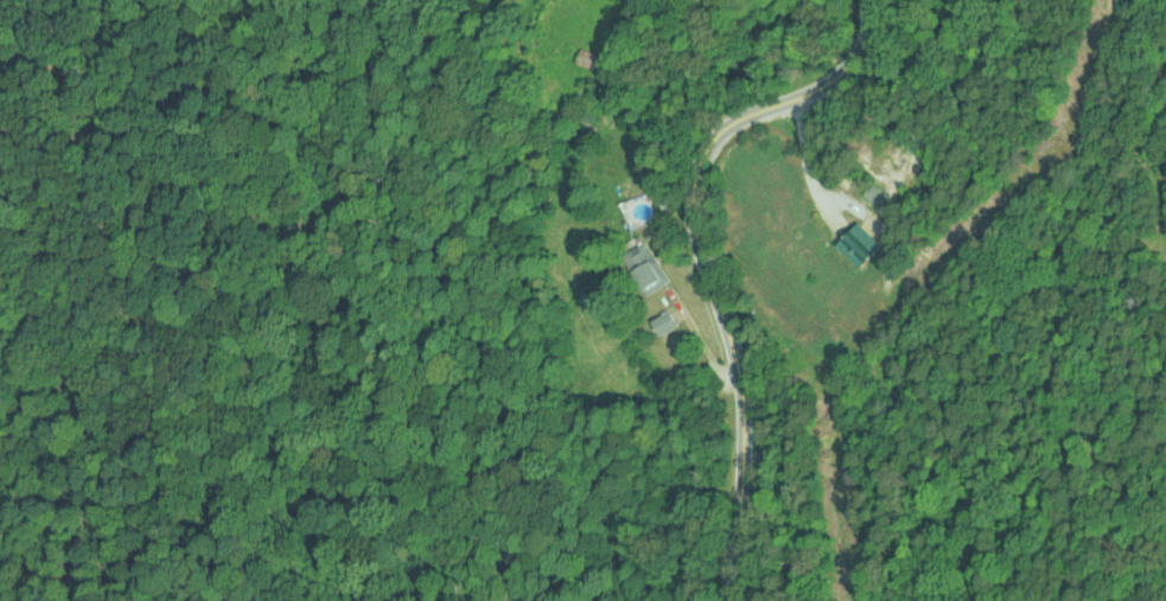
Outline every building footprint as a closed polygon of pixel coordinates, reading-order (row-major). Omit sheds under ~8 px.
[(575,63),(596,71),(602,57),(581,48),(575,63)] [(860,268),(884,250),(863,223),(839,242),(860,268)] [(669,283),(645,241),(624,253),(648,295),(669,283)] [(678,326),(669,311),(654,320),(663,335),(678,326)]
